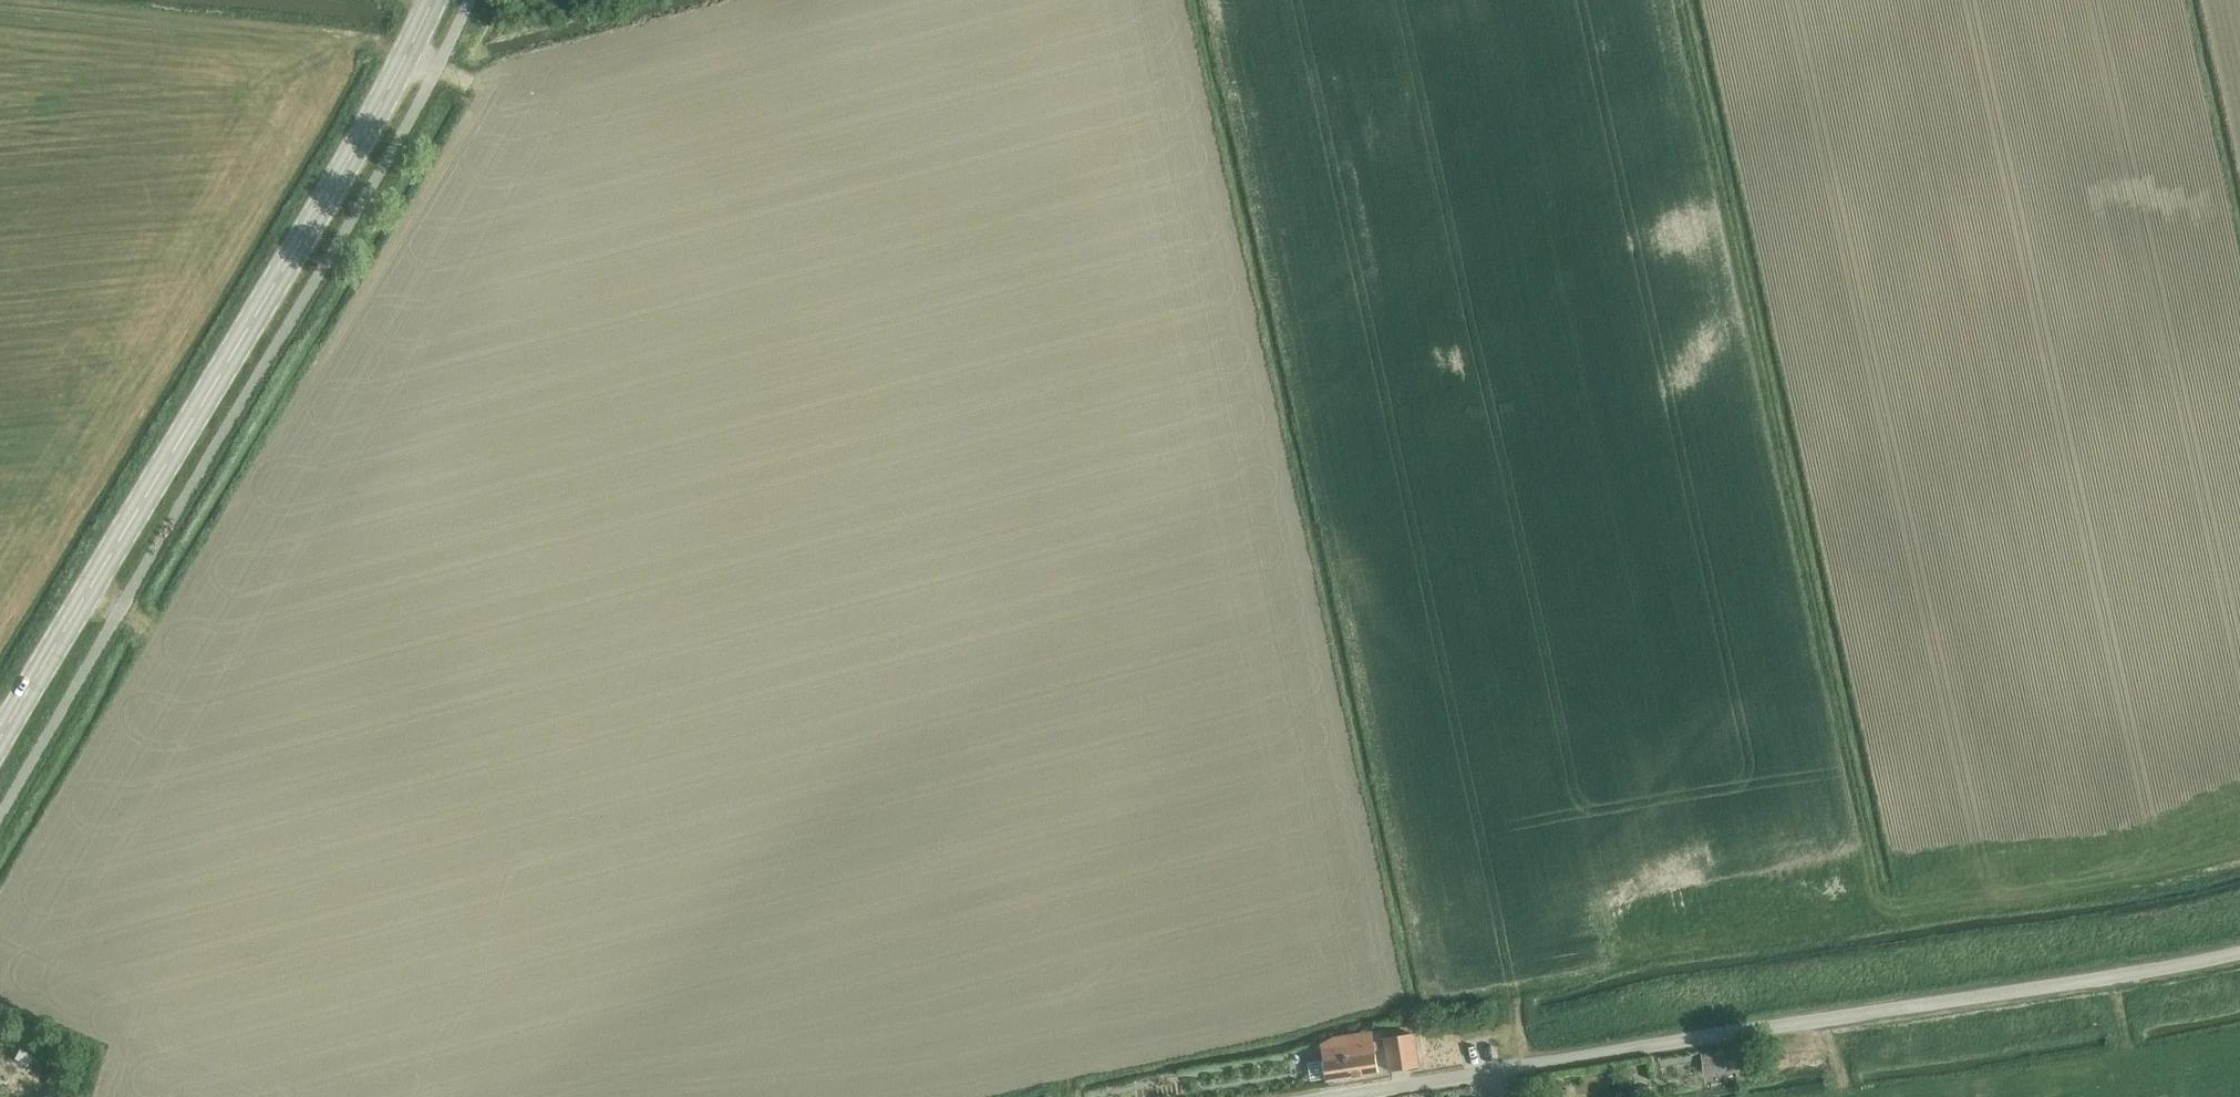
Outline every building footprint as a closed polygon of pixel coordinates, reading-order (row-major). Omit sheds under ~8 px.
[(1414,1030),(1385,1035),(1391,1068),(1419,1063),(1414,1030)] [(1324,1060),(1308,1063),(1310,1072),(1311,1080),(1313,1080),(1320,1079),(1326,1078),(1327,1080),(1379,1072),(1377,1059),(1374,1041),(1365,1043),(1322,1050),(1324,1060)] [(1744,1049),(1701,1055),(1703,1072),(1746,1066),(1744,1049)] [(27,1065),(32,1057),(20,1050),(16,1058),(27,1065)]
